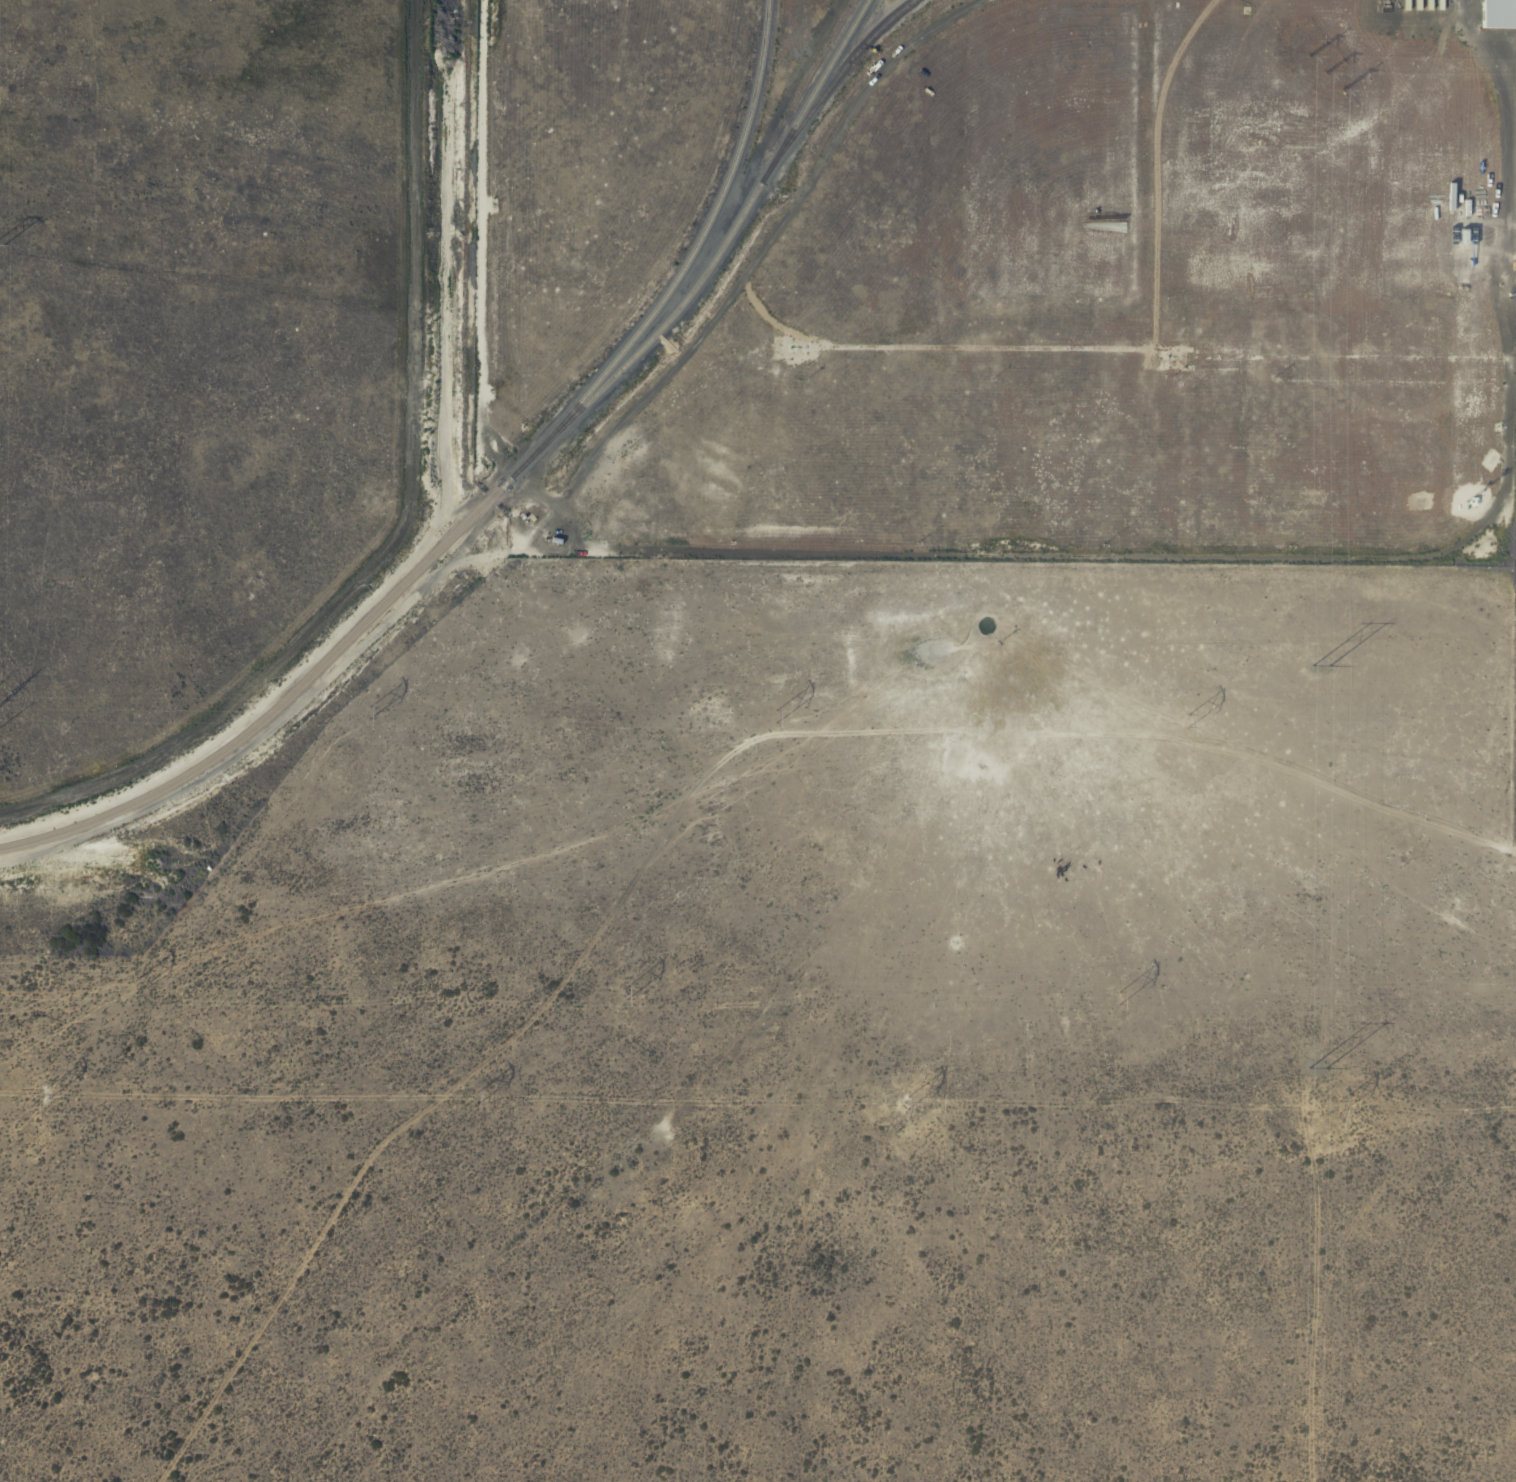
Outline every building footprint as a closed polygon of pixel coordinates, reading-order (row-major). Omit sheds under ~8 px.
[(1515,30),(1515,0),(1480,0),(1480,30),(1515,30)]
